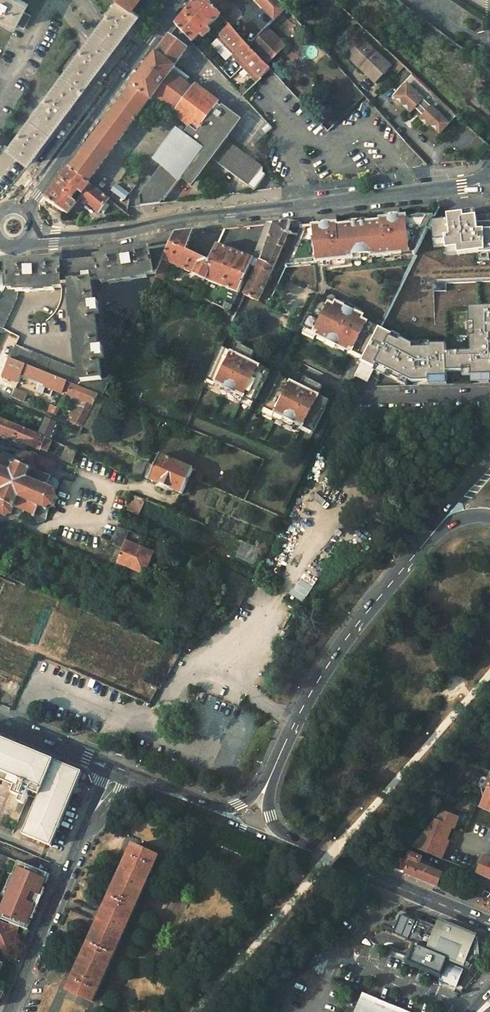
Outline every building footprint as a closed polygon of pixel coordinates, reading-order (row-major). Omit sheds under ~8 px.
[(23,0),(0,0),(0,17),(15,25),(16,21),(23,9),(27,2),(23,0)] [(7,148),(28,163),(40,148),(65,114),(99,69),(109,55),(117,45),(120,41),(127,32),(139,15),(132,10),(119,0),(117,0),(99,25),(88,39),(7,148)] [(132,10),(140,0),(119,0),(132,10)] [(221,17),(220,16),(206,0),(195,0),(189,8),(174,27),(175,28),(176,27),(193,44),(200,37),(203,40),(211,32),(209,29),(221,17)] [(224,0),(206,0),(220,16),(230,7),(223,0),(224,0)] [(274,23),(287,9),(279,0),(253,0),(274,23)] [(30,13),(23,9),(16,21),(23,25),(30,13)] [(421,29),(426,24),(415,16),(411,21),(421,29)] [(230,27),(217,41),(257,84),(271,70),(267,66),(250,48),(230,27)] [(286,47),(268,29),(250,48),(267,66),(286,47)] [(132,89),(71,169),(88,183),(149,102),(151,103),(155,98),(176,113),(173,116),(191,129),(185,137),(177,131),(154,162),(163,168),(141,197),(142,206),(160,203),(163,200),(165,201),(183,176),(191,182),(210,156),(248,184),(255,189),(266,175),(263,172),(262,168),(225,141),(241,121),(221,106),(218,104),(219,102),(196,85),(194,88),(173,74),(177,68),(176,67),(188,52),(169,38),(157,54),(156,54),(145,69),(131,88),(132,89)] [(363,40),(349,55),(362,67),(360,70),(375,84),(391,68),(363,40)] [(347,57),(360,70),(362,67),(349,55),(347,57)] [(412,75),(392,96),(409,112),(413,109),(421,116),(418,119),(427,127),(430,124),(439,133),(456,116),(412,75)] [(248,92),(242,86),(237,91),(242,97),(248,92)] [(79,192),(83,195),(91,185),(88,183),(71,169),(70,169),(57,186),(45,201),(68,215),(76,204),(72,201),(79,192)] [(108,204),(110,200),(91,185),(83,195),(80,199),(99,214),(108,204)] [(125,201),(129,195),(116,185),(112,191),(125,201)] [(83,195),(79,192),(72,201),(76,204),(80,199),(83,195)] [(114,209),(117,205),(110,200),(108,204),(114,209)] [(458,256),(479,254),(480,256),(489,255),(489,223),(477,223),(477,218),(464,219),(464,214),(448,216),(448,221),(432,222),(428,230),(433,232),(434,242),(446,241),(447,248),(447,251),(458,250),(458,256)] [(317,229),(288,233),(288,235),(298,237),(284,268),(313,264),(313,265),(355,260),(355,256),(373,254),(374,258),(394,255),(393,251),(405,250),(405,248),(420,247),(428,230),(432,222),(436,216),(408,219),(408,216),(391,218),(382,219),(382,222),(339,226),(339,224),(327,225),(317,226),(317,229)] [(259,303),(288,235),(288,233),(290,222),(282,222),(274,223),(258,262),(244,296),(259,303)] [(254,261),(258,262),(274,223),(267,224),(253,260),(218,246),(210,262),(202,279),(238,294),(254,261)] [(227,228),(223,237),(227,237),(231,227),(227,228)] [(163,260),(202,279),(210,262),(187,252),(193,231),(175,232),(169,247),(163,260)] [(13,261),(0,262),(0,268),(4,272),(0,275),(0,288),(3,292),(4,293),(0,301),(0,327),(3,328),(17,299),(18,290),(62,288),(62,284),(65,284),(71,284),(80,368),(73,369),(16,346),(10,359),(28,366),(44,373),(67,382),(72,384),(100,395),(102,396),(110,379),(101,380),(99,360),(104,359),(103,349),(98,350),(94,315),(99,314),(98,304),(93,305),(90,281),(95,281),(101,280),(101,283),(157,274),(159,271),(163,260),(169,247),(140,252),(112,257),(97,260),(97,261),(91,262),(81,263),(64,265),(61,266),(61,264),(13,265),(13,261)] [(157,274),(156,277),(161,280),(164,273),(159,271),(157,274)] [(164,281),(161,288),(171,293),(174,286),(164,281)] [(178,288),(176,293),(191,299),(193,295),(178,288)] [(350,351),(364,358),(379,329),(362,320),(364,317),(336,303),(335,306),(318,298),(303,327),(318,334),(317,336),(349,353),(350,351)] [(417,382),(429,382),(429,378),(447,377),(447,372),(463,372),(463,369),(471,369),(471,380),(479,380),(480,380),(480,377),(488,377),(488,379),(489,379),(489,308),(469,309),(469,325),(474,324),(475,338),(470,338),(470,353),(446,354),(446,346),(430,346),(430,349),(413,349),(413,346),(400,339),(398,342),(391,338),(393,336),(379,329),(364,358),(362,362),(375,368),(399,381),(401,377),(408,380),(412,382),(417,382)] [(255,402),(270,372),(250,362),(254,353),(237,345),(229,360),(218,354),(209,374),(208,374),(206,378),(216,383),(215,385),(244,399),(244,397),(255,402)] [(10,359),(2,377),(17,383),(20,377),(21,374),(24,376),(28,366),(10,359)] [(375,368),(362,362),(355,376),(367,383),(375,368)] [(20,377),(39,384),(44,373),(28,366),(24,376),(21,374),(20,377)] [(39,384),(62,394),(66,385),(67,382),(44,373),(39,384)] [(299,387),(279,377),(265,407),(275,412),(274,414),(302,428),(303,426),(314,432),(325,408),(314,402),(321,387),(304,378),(299,387)] [(401,377),(399,381),(398,382),(405,386),(408,380),(401,377)] [(82,428),(100,395),(72,384),(67,395),(75,398),(72,404),(75,406),(70,416),(74,418),(71,423),(82,428)] [(31,406),(33,402),(26,398),(28,394),(15,389),(12,396),(13,398),(31,406)] [(100,395),(82,428),(89,431),(106,398),(102,396),(100,395)] [(51,406),(48,413),(53,415),(56,408),(51,406)] [(45,418),(39,435),(52,441),(54,436),(58,424),(45,418)] [(13,439),(29,446),(47,453),(51,445),(58,448),(53,456),(61,459),(61,460),(71,464),(77,452),(52,441),(39,435),(0,419),(0,434),(13,439)] [(79,447),(54,436),(52,441),(77,452),(79,447)] [(13,439),(11,444),(25,451),(26,450),(27,448),(29,446),(13,439)] [(140,451),(137,458),(136,459),(147,463),(150,456),(145,454),(146,454),(140,451)] [(34,518),(35,517),(39,507),(44,510),(45,511),(47,511),(47,510),(49,509),(53,507),(54,508),(56,507),(54,505),(57,499),(59,499),(59,497),(57,497),(55,491),(56,491),(56,490),(56,488),(54,490),(47,486),(51,477),(57,463),(31,452),(29,455),(24,453),(17,456),(15,461),(13,460),(13,462),(5,459),(6,457),(4,456),(3,458),(0,456),(0,514),(5,516),(11,513),(13,509),(15,510),(16,508),(18,509),(16,512),(20,514),(22,511),(24,511),(23,513),(25,514),(26,512),(33,515),(32,517),(34,518)] [(142,476),(149,479),(182,494),(193,469),(160,455),(155,467),(147,464),(142,476)] [(142,476),(147,464),(147,463),(136,459),(130,475),(140,479),(142,476)] [(57,480),(51,477),(47,486),(54,490),(56,488),(56,490),(59,484),(57,480)] [(144,501),(131,495),(124,509),(125,509),(138,515),(144,501)] [(35,517),(38,524),(46,521),(49,509),(47,510),(47,511),(45,511),(44,510),(39,507),(35,517)] [(276,516),(274,521),(280,524),(282,519),(276,516)] [(122,549),(130,532),(117,526),(109,543),(122,549)] [(143,538),(130,532),(122,549),(114,570),(140,581),(152,552),(143,549),(145,544),(141,542),(143,538)] [(242,543),(236,556),(259,567),(265,554),(242,543)] [(9,566),(0,562),(0,575),(5,577),(9,566)] [(214,614),(210,621),(219,625),(226,619),(214,614)] [(51,846),(82,773),(0,738),(0,778),(16,785),(13,793),(22,797),(20,803),(24,805),(30,792),(39,796),(23,834),(51,846)] [(489,788),(480,807),(489,811),(489,772),(484,786),(489,788)] [(209,825),(202,822),(199,829),(206,833),(209,825)] [(134,846),(112,894),(137,904),(159,856),(134,846)] [(419,865),(421,858),(409,854),(407,860),(406,860),(402,872),(437,887),(442,875),(419,865)] [(484,856),(476,875),(489,881),(489,859),(484,856)] [(4,922),(18,928),(25,931),(30,919),(32,919),(38,906),(36,905),(40,896),(42,897),(45,889),(43,888),(49,875),(22,863),(0,915),(0,919),(4,921),(4,922)] [(90,942),(115,953),(137,904),(112,894),(90,942)] [(489,899),(482,897),(478,904),(489,909),(489,899)] [(477,957),(477,954),(476,952),(476,949),(477,947),(477,945),(477,943),(478,941),(479,939),(479,937),(442,922),(439,928),(417,919),(416,921),(409,918),(401,937),(408,940),(406,946),(403,953),(438,967),(443,969),(449,958),(457,962),(455,967),(448,964),(442,979),(457,986),(463,971),(462,970),(465,962),(465,960),(477,957)] [(8,951),(18,928),(4,922),(3,924),(0,923),(0,947),(8,951)] [(93,1001),(115,953),(90,942),(68,990),(93,1001)] [(363,994),(356,1011),(406,1011),(363,994)]
